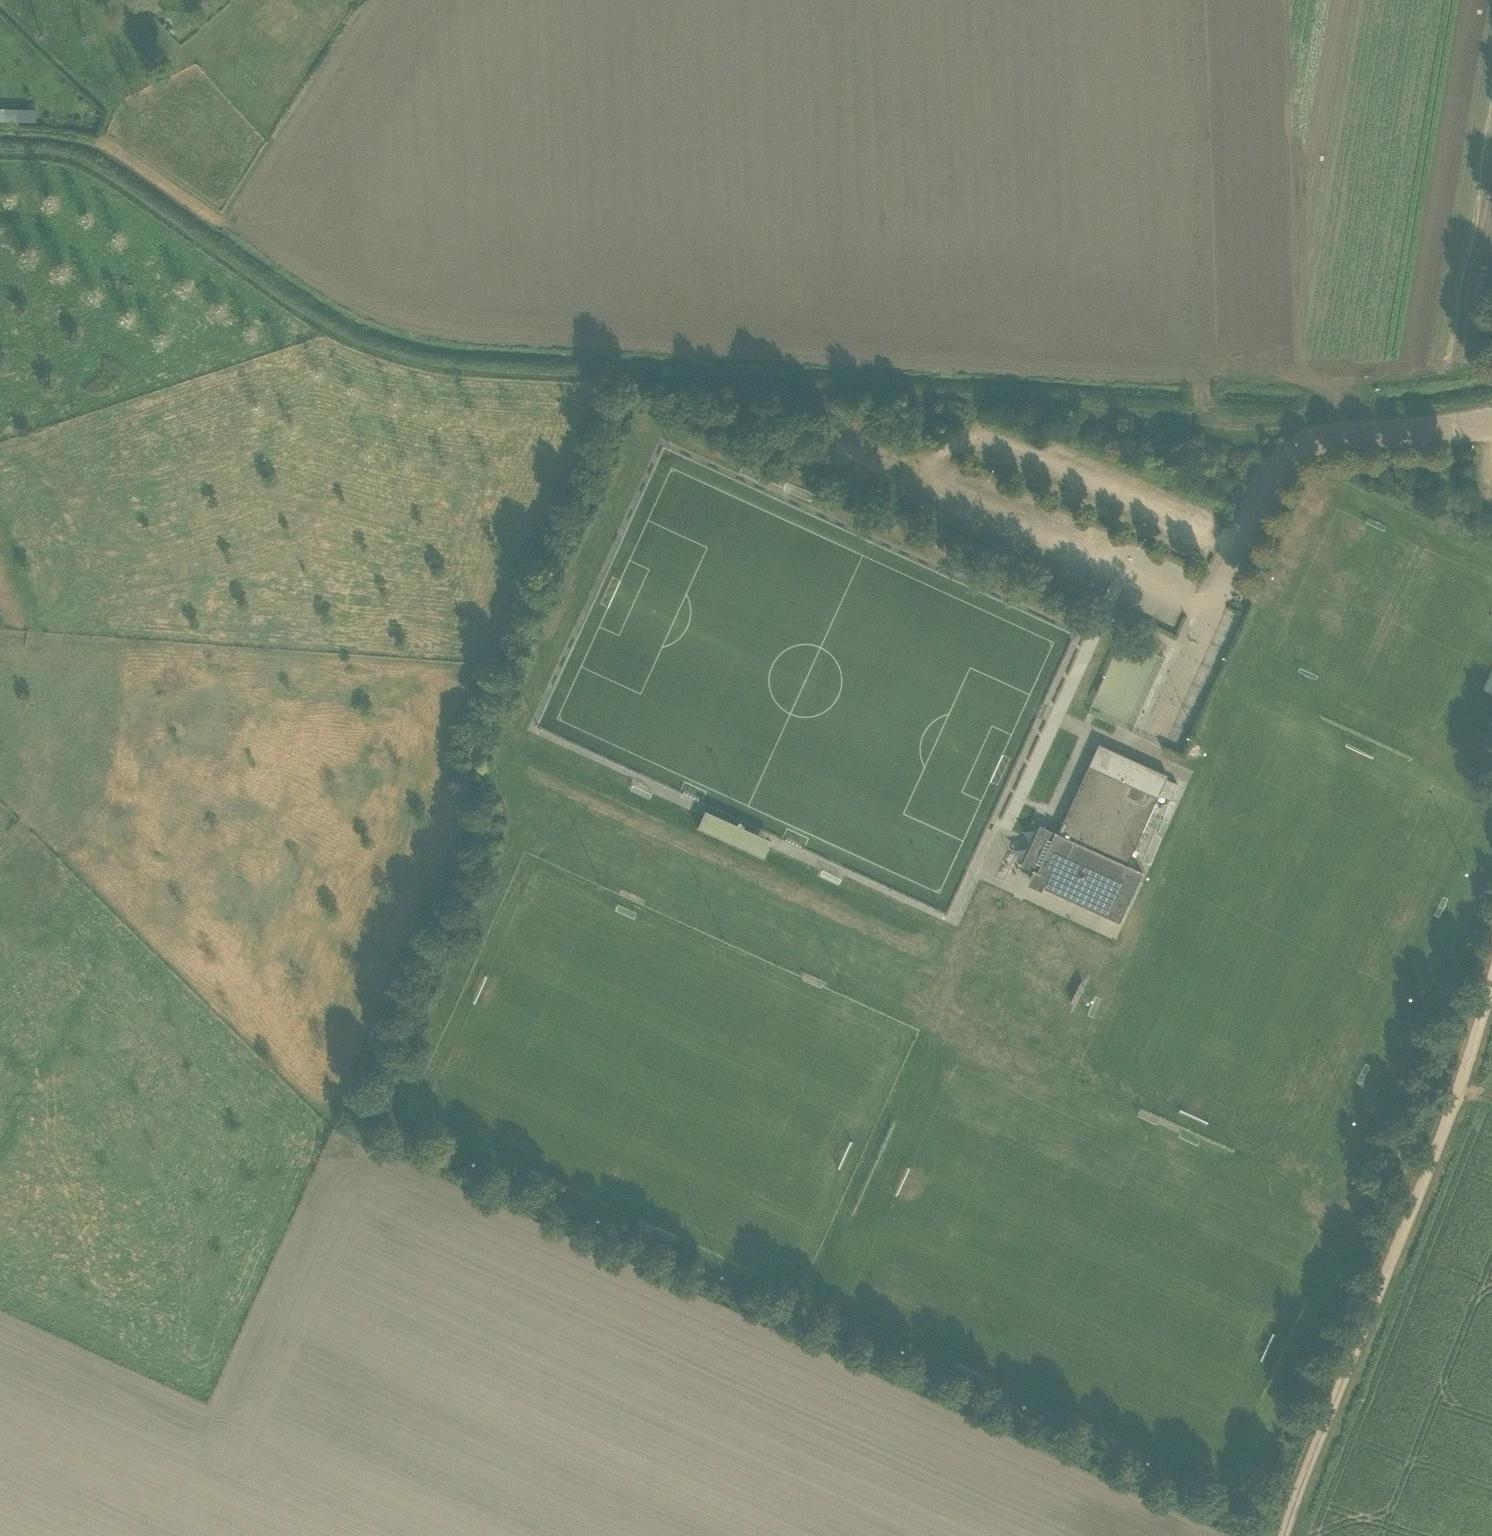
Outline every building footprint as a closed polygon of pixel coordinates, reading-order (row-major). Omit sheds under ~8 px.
[(1168,776),(1102,746),(1098,745),(1089,766),(1040,872),(1037,871),(1036,872),(1037,872),(1032,883),(1042,888),(1043,889),(1045,885),(1105,913),(1104,916),(1119,923),(1141,873),(1127,866),(1158,797),(1168,776)] [(1177,783),(1167,778),(1165,782),(1163,786),(1174,791),(1177,783)] [(1170,799),(1174,791),(1163,786),(1160,793),(1159,794),(1170,799)]
